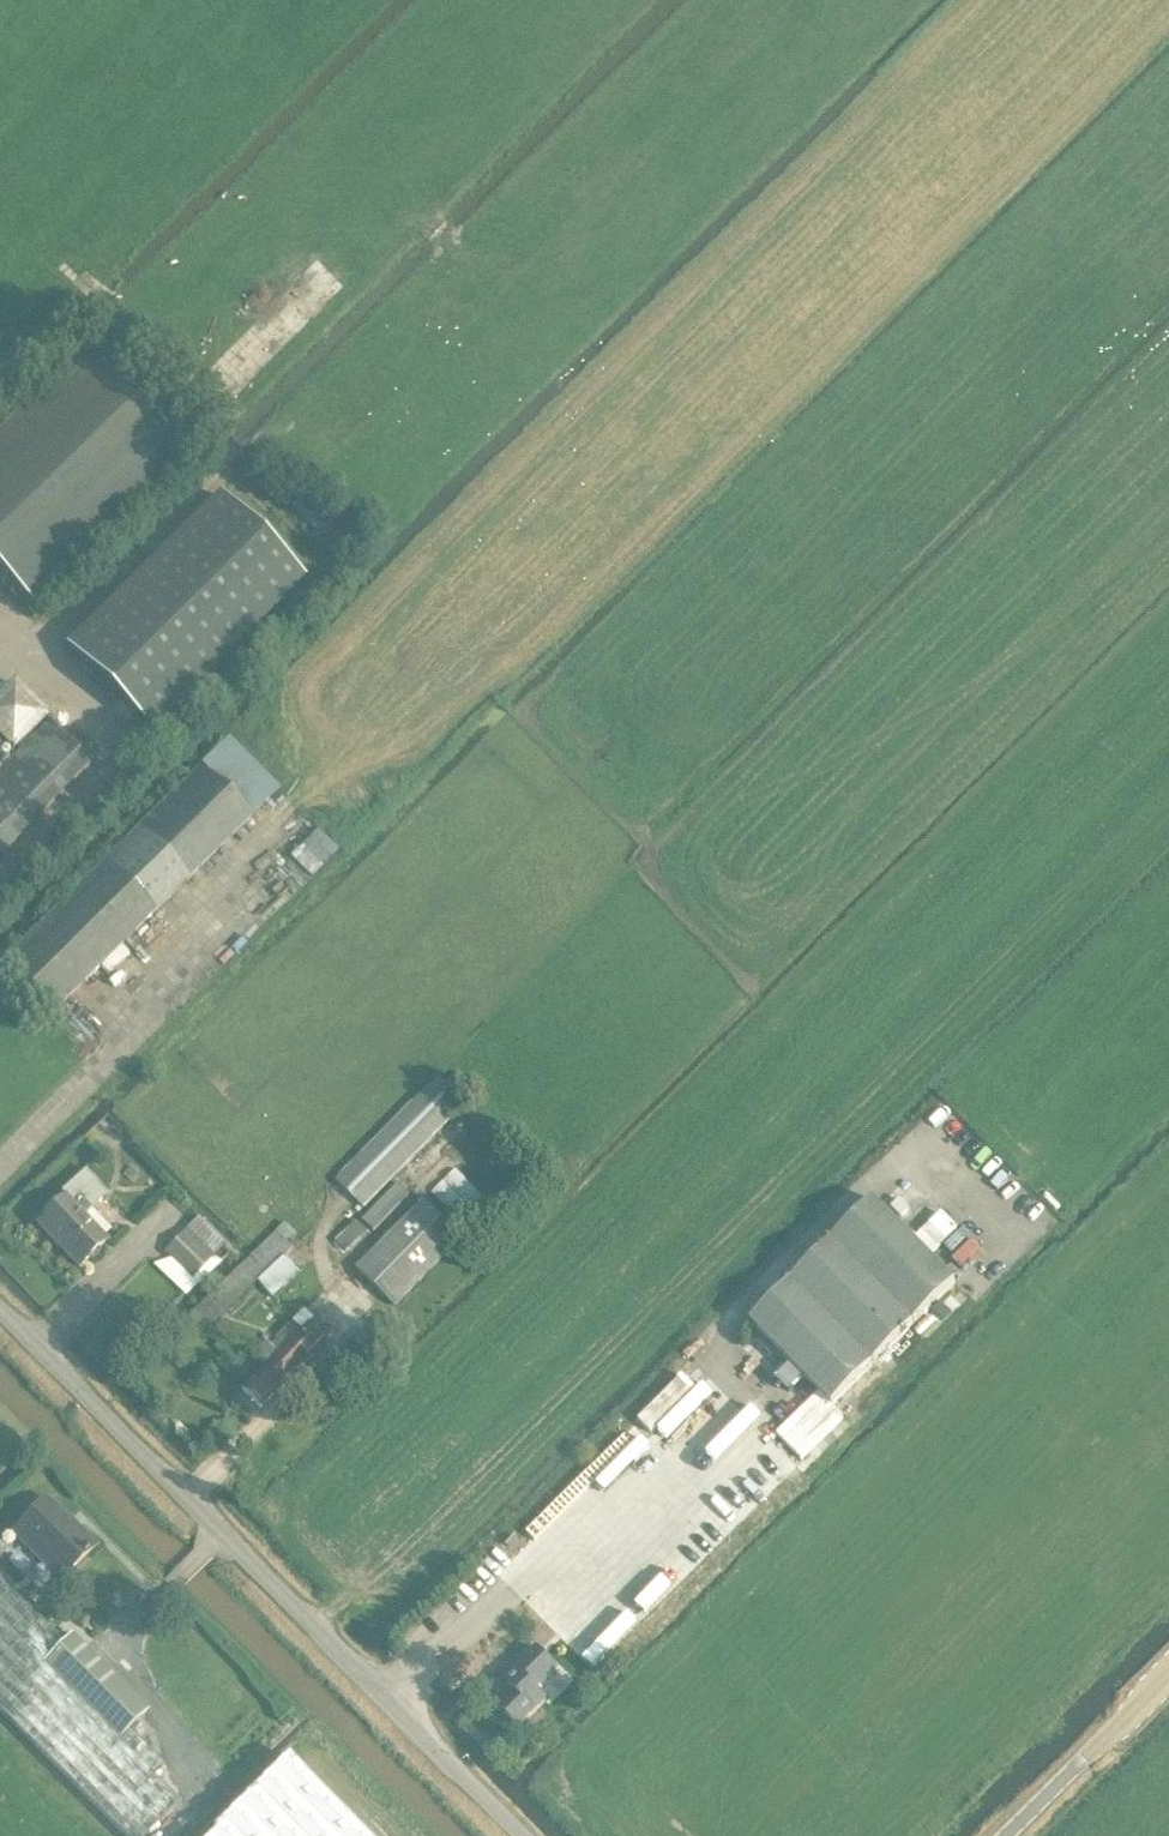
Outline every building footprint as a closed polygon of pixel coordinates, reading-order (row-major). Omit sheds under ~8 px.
[(221,497),(68,649),(148,730),(302,578),(221,497)] [(13,754),(49,719),(12,683),(0,695),(0,741),(13,754)] [(1,855),(91,765),(48,722),(2,768),(0,766),(0,854),(1,855)] [(52,1014),(252,817),(201,766),(2,963),(52,1014)] [(364,1209),(464,1108),(466,1106),(437,1077),(336,1181),(364,1209)] [(37,1224),(79,1268),(107,1242),(83,1217),(91,1210),(108,1194),(86,1170),(61,1194),(65,1198),(37,1224)] [(505,1218),(504,1218),(456,1170),(431,1194),(481,1242),(505,1218)] [(409,1195),(406,1192),(397,1184),(361,1220),(374,1231),(409,1195)] [(750,1324),(832,1407),(956,1283),(929,1257),(957,1229),(941,1214),(914,1242),(873,1201),(750,1324)] [(394,1306),(461,1238),(424,1202),(356,1269),(394,1306)] [(184,1236),(212,1263),(228,1246),(200,1219),(184,1236)] [(366,1231),(355,1222),(336,1242),(346,1252),(366,1231)] [(248,1260),(188,1317),(205,1334),(222,1317),(259,1281),(285,1257),(294,1249),(288,1243),(277,1232),(248,1260)] [(194,1281),(212,1263),(184,1236),(166,1254),(194,1281)] [(285,1257),(259,1281),(275,1299),(301,1273),(285,1257)] [(268,1367),(243,1391),(261,1409),(328,1341),(325,1338),(332,1331),(318,1316),(311,1324),(310,1324),(302,1332),(281,1353),(271,1344),(268,1341),(255,1355),(268,1367)] [(47,1501),(17,1530),(29,1541),(24,1546),(39,1560),(43,1556),(65,1578),(97,1546),(79,1529),(73,1535),(66,1527),(69,1524),(47,1501)] [(0,1581),(0,1710),(126,1835),(147,1835),(181,1803),(119,1741),(147,1712),(72,1637),(65,1645),(0,1581)] [(591,1631),(580,1641),(601,1663),(612,1653),(591,1631)] [(536,1691),(557,1671),(536,1649),(503,1681),(508,1686),(503,1691),(508,1697),(497,1707),(518,1728),(546,1701),(536,1691)] [(293,1758),(214,1835),(370,1835),(293,1758)]
